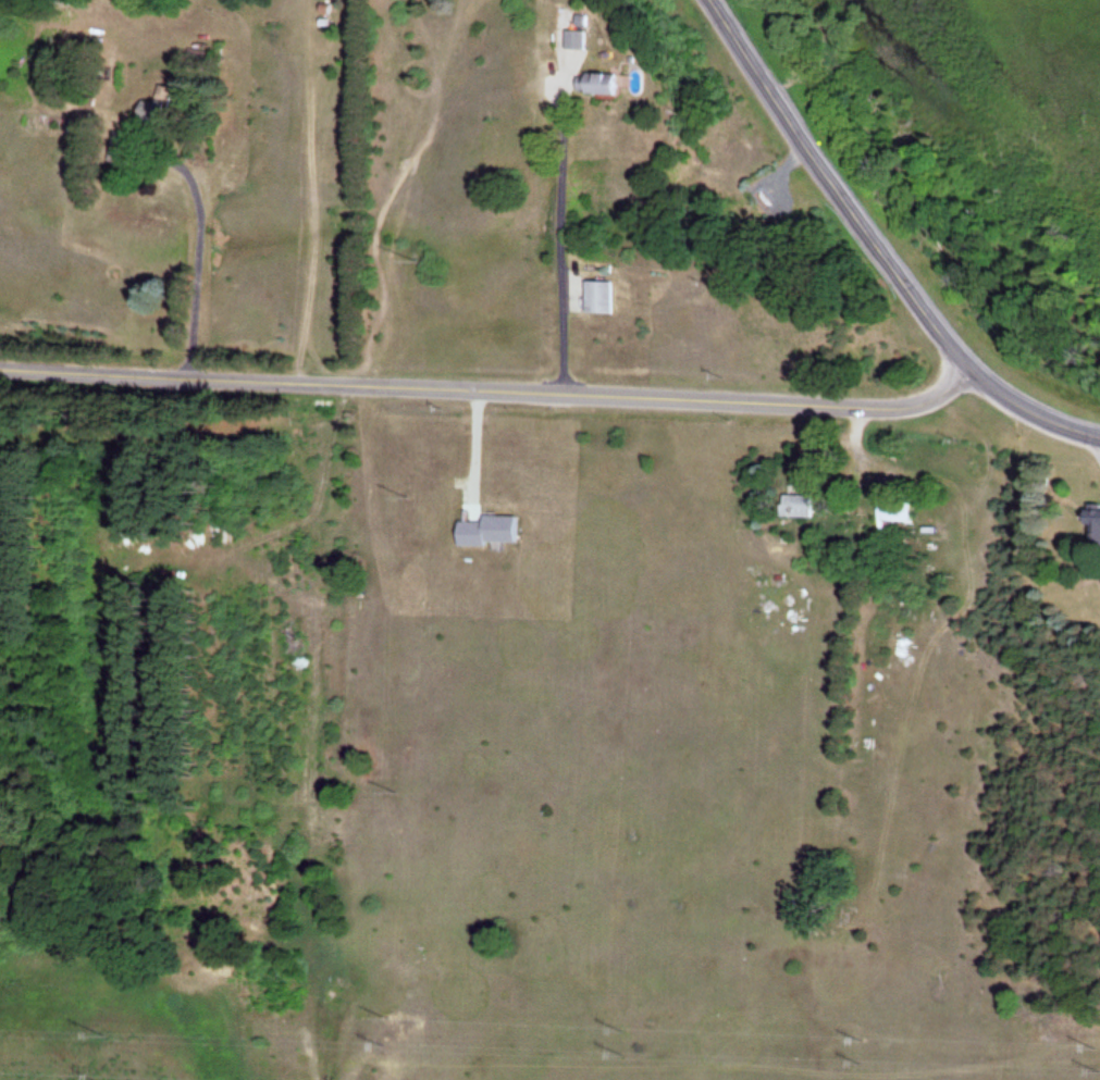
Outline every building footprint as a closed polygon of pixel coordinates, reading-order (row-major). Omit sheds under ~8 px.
[(562,50),(581,50),(581,31),(562,31),(562,50)] [(610,75),(590,75),(589,85),(597,86),(597,93),(609,93),(610,75)] [(164,124),(170,89),(155,86),(148,121),(164,124)] [(613,282),(584,282),(584,314),(613,314),(613,282)] [(811,495),(780,495),(780,517),(811,517),(811,495)] [(909,501),(877,501),(877,521),(909,521),(909,501)] [(1085,507),(1085,538),(1099,538),(1099,511),(1099,507),(1085,507)]
